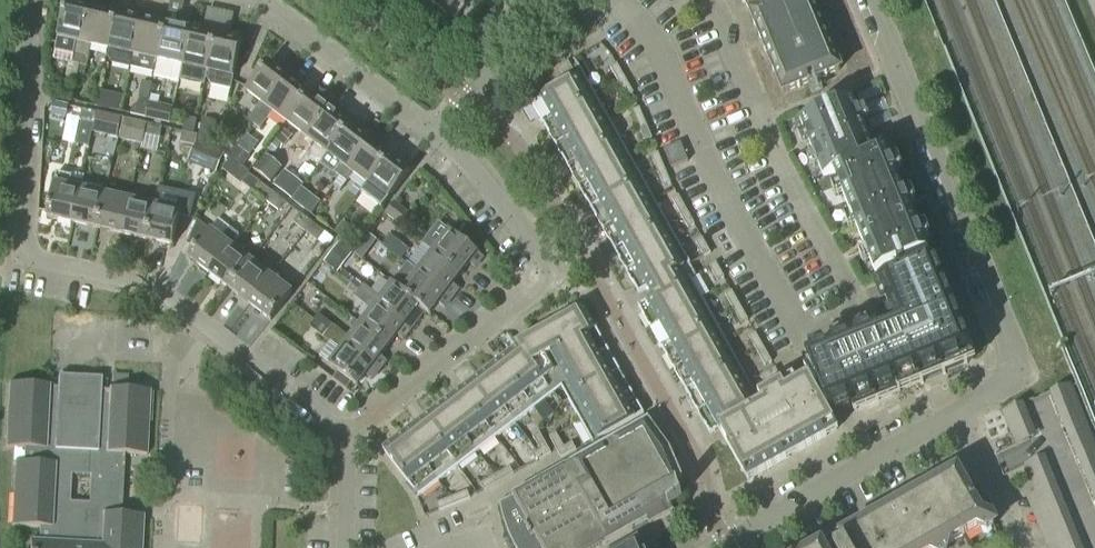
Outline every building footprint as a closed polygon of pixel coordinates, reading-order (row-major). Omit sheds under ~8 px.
[(55,52),(74,56),(72,64),(87,67),(89,56),(74,53),(76,42),(83,43),(92,2),(86,0),(81,0),(80,7),(65,4),(55,52)] [(447,14),(457,2),(465,8),(471,0),(429,0),(447,14)] [(785,100),(862,68),(834,0),(744,0),(785,100)] [(105,4),(92,2),(83,43),(76,42),(74,53),(89,56),(92,45),(108,49),(116,15),(103,12),(105,4)] [(108,49),(109,49),(107,55),(112,63),(131,67),(133,54),(143,13),(131,10),(129,18),(116,15),(108,49)] [(133,54),(131,67),(155,73),(165,26),(153,23),(154,15),(143,13),(133,54)] [(165,26),(155,73),(172,77),(171,81),(179,83),(179,79),(192,23),(181,21),(179,29),(165,26)] [(192,23),(179,79),(206,84),(207,78),(208,71),(207,71),(215,37),(202,34),(204,26),(192,23)] [(207,71),(208,71),(207,78),(212,86),(231,90),(243,35),(230,32),(228,40),(215,37),(207,71)] [(532,103),(577,78),(568,62),(522,87),(532,103)] [(268,107),(294,73),(285,66),(280,72),(268,63),(247,91),(262,102),(268,107)] [(625,79),(617,64),(610,68),(618,82),(625,79)] [(262,102),(254,112),(267,121),(274,112),(288,122),(309,95),(299,87),(304,80),(294,73),(268,107),(262,102)] [(577,78),(532,103),(638,294),(647,289),(650,293),(653,298),(638,306),(710,434),(718,429),(761,405),(757,397),(690,277),(686,279),(684,275),(681,270),(690,265),(584,74),(577,78)] [(633,93),(625,79),(618,82),(626,97),(633,93)] [(100,91),(97,106),(121,111),(124,96),(100,91)] [(320,103),(309,95),(288,122),(302,133),(308,138),(334,104),(325,97),(320,103)] [(876,272),(928,251),(887,149),(876,153),(854,97),(802,118),(825,175),(835,171),(876,272)] [(132,108),(131,115),(146,118),(149,102),(150,100),(143,99),(132,108)] [(149,102),(146,118),(171,123),(174,107),(149,102)] [(53,104),(50,116),(66,119),(69,107),(55,104),(53,104)] [(302,133),(295,142),(307,152),(314,143),(328,153),(350,126),(339,118),(344,111),(334,104),(308,138),(302,133)] [(645,123),(639,108),(632,111),(638,126),(645,123)] [(96,125),(98,114),(83,110),(80,121),(94,124),(96,125)] [(267,121),(254,112),(248,120),(260,129),(267,121)] [(98,114),(96,125),(94,133),(118,138),(122,119),(98,114)] [(186,118),(183,132),(194,135),(197,120),(186,118)] [(142,146),(145,135),(147,125),(124,119),(119,140),(142,146)] [(202,119),(199,140),(213,143),(217,121),(202,119)] [(80,121),(75,144),(89,147),(94,124),(80,121)] [(652,139),(645,123),(638,126),(645,142),(652,139)] [(163,129),(147,125),(145,135),(160,139),(163,129)] [(360,134),(350,126),(328,153),(329,154),(320,165),(334,175),(335,173),(342,164),(348,169),(374,135),(365,127),(360,134)] [(195,147),(197,141),(198,136),(194,135),(183,132),(180,144),(195,147)] [(384,142),(374,135),(348,169),(342,164),(335,173),(340,177),(347,183),(354,174),(368,184),(390,157),(379,148),(384,142)] [(197,141),(195,147),(188,161),(215,174),(225,155),(197,141)] [(307,152),(295,142),(288,151),(301,160),(307,152)] [(672,168),(689,161),(681,143),(665,149),(672,168)] [(251,157),(238,147),(230,157),(243,167),(251,157)] [(664,168),(658,153),(651,156),(657,171),(664,168)] [(265,157),(254,170),(270,183),(281,170),(265,157)] [(368,184),(369,185),(362,194),(382,209),(416,167),(405,158),(400,165),(390,157),(368,184)] [(273,193),(233,163),(225,173),(242,186),(243,184),(266,202),(273,193)] [(663,187),(671,184),(664,168),(657,171),(663,187)] [(275,186),(292,199),(303,184),(286,171),(275,186)] [(57,174),(55,184),(48,218),(72,224),(81,183),(71,181),(72,177),(57,174)] [(81,183),(72,224),(97,229),(105,195),(93,192),(94,186),(81,183)] [(334,200),(341,191),(334,186),(328,195),(334,200)] [(154,206),(147,240),(174,246),(181,216),(191,218),(195,198),(158,189),(154,206)] [(301,189),(292,202),(310,216),(320,204),(301,189)] [(119,198),(105,195),(97,229),(122,234),(131,194),(120,191),(119,198)] [(273,193),(266,202),(278,210),(285,202),(273,193)] [(144,197),(131,194),(122,234),(147,240),(154,206),(142,203),(144,197)] [(686,210),(678,195),(672,199),(680,214),(686,210)] [(386,215),(402,227),(412,215),(396,202),(386,215)] [(688,228),(694,225),(686,210),(680,214),(688,228)] [(307,233),(314,224),(300,214),(293,223),(307,233)] [(211,275),(236,242),(241,236),(219,220),(190,258),(211,275)] [(440,223),(424,244),(434,252),(462,273),(470,263),(476,267),(484,257),(440,223)] [(325,233),(314,224),(307,233),(319,242),(325,233)] [(343,224),(335,234),(350,245),(358,235),(343,224)] [(364,242),(354,254),(361,260),(371,247),(377,240),(369,234),(364,242)] [(391,236),(384,245),(401,259),(408,249),(391,236)] [(710,253),(702,238),(695,242),(704,257),(710,253)] [(246,249),(236,242),(211,275),(231,290),(252,262),(242,254),(246,249)] [(338,273),(351,255),(338,245),(324,263),(338,273)] [(434,252),(423,266),(418,272),(453,298),(460,289),(453,284),(462,273),(434,252)] [(357,258),(345,273),(360,284),(371,269),(357,258)] [(975,360),(935,261),(879,284),(897,328),(878,335),(875,328),(847,339),(819,351),(806,356),(810,367),(810,366),(809,366),(808,365),(807,366),(806,366),(805,367),(804,368),(804,369),(805,370),(828,413),(842,407),(851,404),(854,411),(877,401),(975,360)] [(252,262),(231,290),(252,306),(277,273),(267,265),(263,270),(252,262)] [(408,263),(393,283),(404,291),(403,293),(420,305),(419,306),(430,314),(439,303),(445,308),(453,298),(418,272),(408,264),(408,263)] [(717,281),(724,278),(716,263),(709,267),(717,281)] [(286,280),(277,273),(252,306),(272,322),(293,294),(282,285),(286,280)] [(393,283),(381,298),(377,304),(411,330),(418,321),(412,316),(419,306),(420,305),(403,293),(404,291),(393,283)] [(364,304),(373,292),(364,285),(354,297),(364,304)] [(740,306),(732,291),(725,295),(733,309),(740,306)] [(372,311),(361,324),(389,345),(397,335),(404,340),(411,330),(377,304),(381,298),(373,292),(364,304),(372,311)] [(741,324),(748,320),(740,306),(733,309),(741,324)] [(531,337),(518,347),(383,450),(419,497),(554,394),(561,390),(591,443),(644,414),(584,307),(531,337)] [(312,328),(324,337),(328,331),(316,322),(312,328)] [(361,324),(351,338),(346,344),(380,371),(387,361),(381,356),(389,345),(361,324)] [(333,344),(342,332),(333,325),(328,331),(324,337),(333,344)] [(342,332),(333,344),(341,350),(330,365),(338,372),(332,379),(347,390),(353,383),(358,387),(366,375),(373,380),(380,371),(346,344),(351,338),(342,332)] [(763,348),(755,333),(748,337),(757,351),(763,348)] [(765,366),(772,362),(763,348),(757,351),(765,366)] [(764,383),(777,376),(779,375),(775,368),(760,376),(764,383)] [(805,370),(757,397),(761,405),(718,429),(748,481),(838,429),(828,413),(805,370)] [(113,374),(113,388),(126,388),(127,375),(113,374)] [(11,384),(9,384),(6,448),(25,449),(24,463),(15,462),(12,526),(40,528),(39,542),(31,541),(31,547),(143,547),(144,516),(122,515),(125,454),(147,456),(151,392),(110,389),(110,391),(101,391),(102,379),(67,377),(58,376),(58,388),(50,388),(50,386),(11,384)] [(1071,384),(1047,394),(1002,412),(1058,547),(1094,547),(1094,444),(1071,384)] [(648,522),(651,525),(674,512),(671,507),(682,497),(679,487),(685,485),(678,467),(670,450),(660,434),(647,420),(512,496),(512,497),(500,503),(499,503),(502,516),(507,529),(512,542),(515,547),(601,547),(648,522)] [(533,436),(540,450),(544,457),(550,454),(538,433),(533,436)] [(564,447),(556,433),(548,438),(556,452),(564,447)] [(571,444),(564,447),(556,452),(560,459),(575,451),(571,444)] [(540,450),(531,455),(535,462),(544,457),(540,450)] [(513,474),(510,467),(495,475),(499,482),(513,474)] [(982,511),(961,474),(843,541),(845,545),(839,547),(949,547),(950,544),(978,528),(986,531),(998,524),(992,514),(982,511)] [(480,484),(484,491),(499,482),(495,475),(480,484)] [(470,498),(467,491),(451,497),(454,504),(470,498)] [(451,497),(436,504),(439,511),(454,504),(451,497)] [(638,540),(623,547),(642,547),(638,540)]
